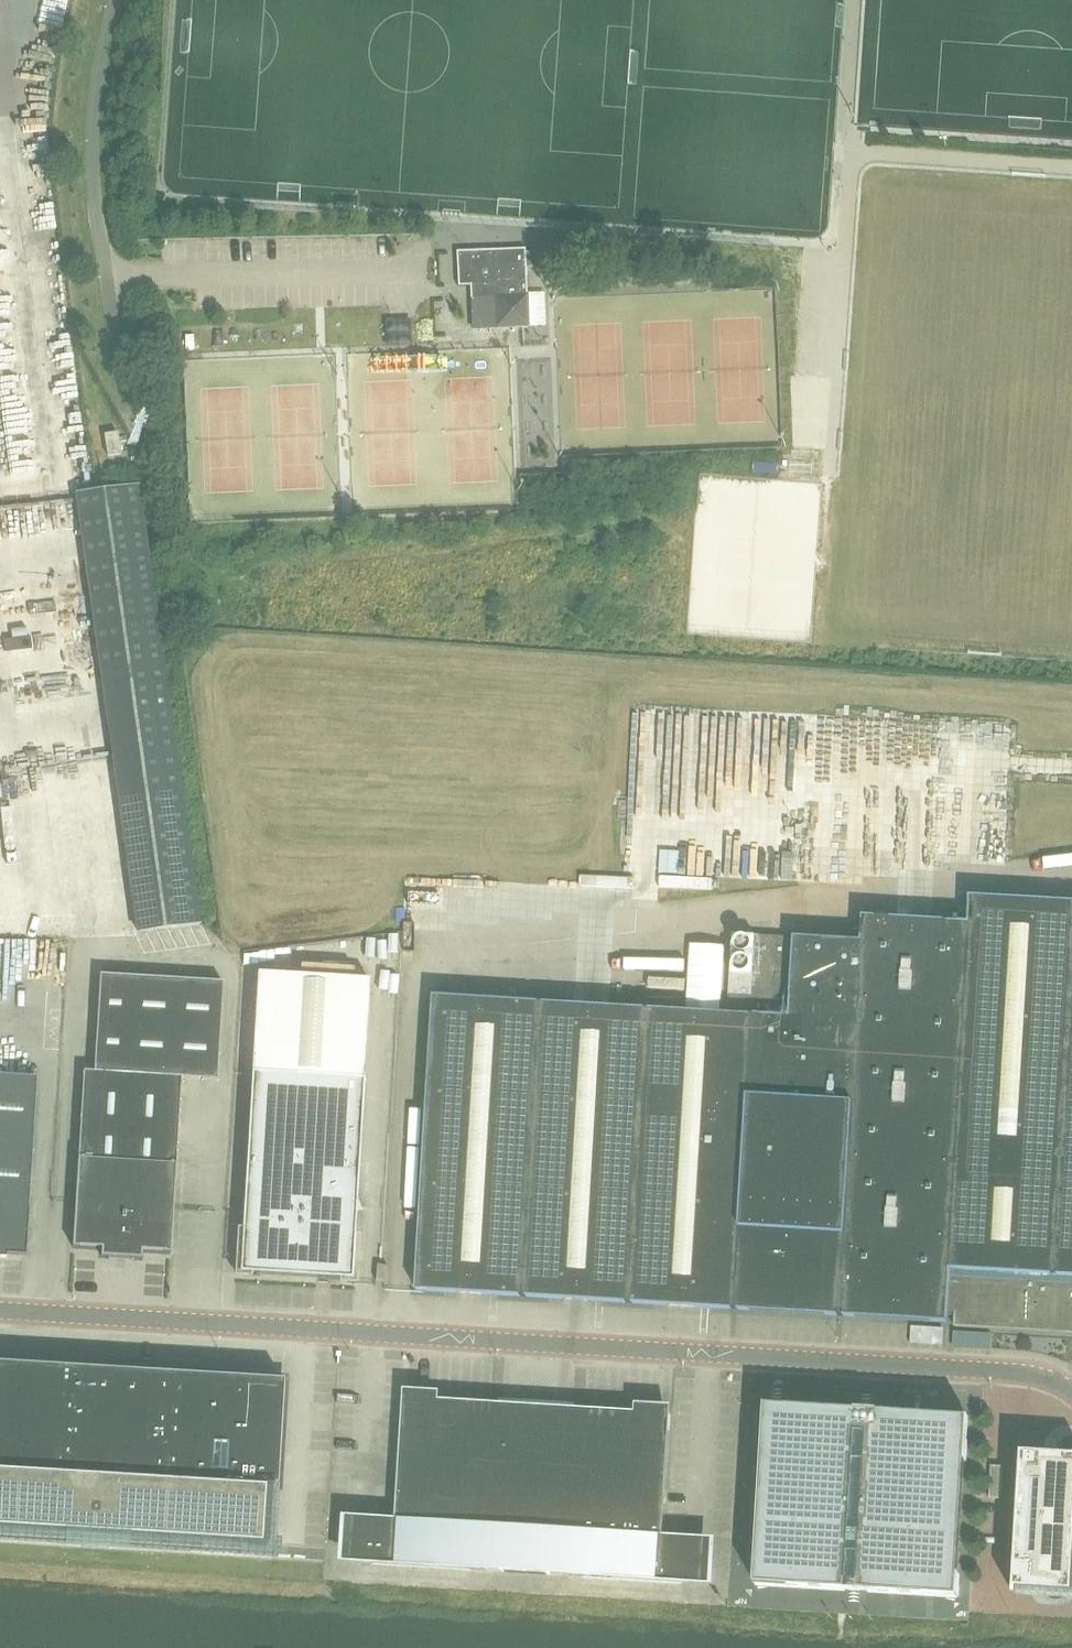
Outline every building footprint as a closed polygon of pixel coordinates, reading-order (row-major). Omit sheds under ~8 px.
[(527,293),(525,249),(456,252),(457,286),(470,285),(472,331),(530,328),(529,293),(527,293)] [(81,382),(80,368),(62,369),(63,407),(83,406),(82,382),(81,382)] [(108,456),(121,454),(117,432),(104,435),(108,456)] [(138,932),(200,923),(139,485),(76,494),(138,932)] [(973,896),(971,922),(866,916),(864,941),(734,933),(729,1014),(686,1011),(686,997),(610,993),(609,1006),(434,996),(417,1290),(948,1321),(949,1312),(956,1313),(955,1327),(1071,1334),(1071,902),(973,896)] [(352,1281),(364,1079),(371,981),(257,973),(251,1070),(239,1274),(352,1281)] [(217,1079),(223,982),(100,974),(94,1072),(83,1071),(72,1246),(80,1247),(80,1246),(101,1247),(101,1248),(102,1250),(102,1252),(103,1253),(104,1254),(106,1256),(108,1257),(133,1258),(136,1258),(137,1257),(139,1256),(140,1255),(141,1254),(141,1253),(142,1252),(142,1250),(164,1251),(164,1252),(171,1252),(181,1077),(217,1079)] [(37,1077),(0,1075),(0,1257),(6,1257),(7,1254),(26,1255),(37,1077)] [(376,1280),(381,1280),(387,1281),(388,1265),(377,1264),(376,1280)] [(23,1543),(24,1529),(34,1365),(0,1363),(0,1542),(23,1543)] [(23,1543),(106,1548),(107,1534),(117,1370),(34,1365),(24,1529),(23,1543)] [(117,1370),(107,1534),(106,1548),(189,1553),(190,1539),(200,1375),(117,1370)] [(283,1380),(200,1375),(190,1539),(189,1553),(273,1558),(273,1544),(283,1380)] [(533,1489),(538,1405),(405,1397),(400,1481),(533,1489)] [(666,1497),(672,1414),(538,1405),(533,1489),(666,1497)] [(848,1589),(848,1582),(864,1583),(864,1585),(954,1591),(964,1421),(874,1416),(768,1409),(757,1584),(848,1589)] [(1023,1453),(1014,1595),(1071,1598),(1071,1456),(1023,1453)] [(1003,1499),(1005,1466),(991,1465),(989,1499),(1003,1499)] [(528,1567),(533,1489),(400,1481),(398,1518),(375,1517),(373,1563),(485,1570),(486,1564),(528,1567)] [(683,1582),(686,1536),(664,1535),(666,1497),(533,1489),(528,1567),(571,1570),(571,1575),(683,1582)]
